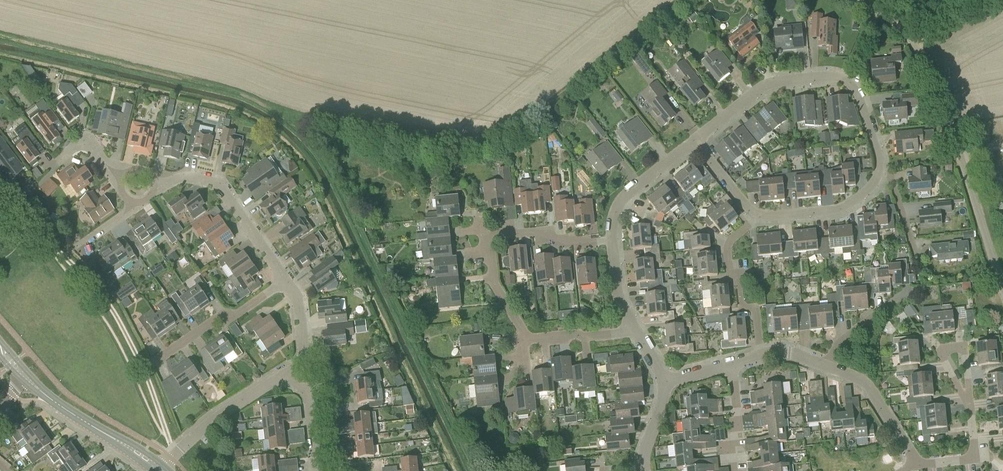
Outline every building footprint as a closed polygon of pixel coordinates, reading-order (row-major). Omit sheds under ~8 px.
[(800,0),(785,0),(786,11),(801,10),(800,0)] [(686,14),(692,23),(699,18),(692,9),(686,14)] [(756,29),(751,21),(757,16),(754,12),(743,21),(744,25),(727,38),(742,58),(760,45),(751,33),(756,29)] [(812,14),(811,38),(819,39),(819,47),(829,47),(829,54),(837,55),(837,37),(835,37),(836,22),(823,21),(823,14),(812,14)] [(775,31),(777,49),(783,48),(783,50),(803,48),(801,26),(783,28),(783,30),(775,31)] [(720,63),(726,58),(720,50),(703,63),(718,82),(729,74),(726,70),(720,63)] [(643,73),(649,68),(637,52),(630,57),(643,73)] [(902,63),(902,54),(891,55),(891,60),(872,62),(874,84),(895,82),(894,64),(902,63)] [(684,60),(668,73),(695,107),(705,98),(693,84),(699,79),(684,60)] [(651,113),(662,127),(675,117),(661,99),(668,94),(658,82),(643,94),(655,110),(651,113)] [(84,83),(76,89),(84,99),(91,93),(84,83)] [(53,105),(56,108),(68,125),(79,117),(75,112),(75,110),(79,107),(72,97),(77,93),(71,86),(59,84),(58,91),(63,98),(53,105)] [(35,89),(30,92),(35,99),(40,96),(35,89)] [(888,121),(888,125),(890,127),(898,126),(899,124),(899,119),(907,119),(906,108),(918,106),(917,94),(902,95),(903,102),(884,104),(886,121),(888,121)] [(796,122),(803,122),(815,127),(823,126),(821,101),(812,102),(812,99),(794,101),(796,122)] [(831,122),(848,120),(849,128),(859,127),(852,106),(847,107),(846,99),(828,101),(831,122)] [(175,101),(170,100),(166,116),(172,117),(175,101)] [(51,127),(58,122),(42,101),(35,106),(38,110),(28,118),(36,128),(49,145),(52,142),(54,145),(61,140),(59,137),(57,134),(55,132),(51,127)] [(119,128),(126,130),(132,105),(126,104),(126,105),(124,104),(121,117),(105,113),(100,133),(100,134),(117,138),(119,128)] [(773,105),(759,116),(772,131),(785,121),(773,105)] [(772,131),(759,116),(746,127),(758,142),(772,131)] [(593,119),(587,124),(599,141),(606,136),(593,119)] [(638,119),(619,135),(632,151),(646,140),(640,132),(645,128),(638,119)] [(194,123),(191,139),(197,141),(193,156),(208,160),(213,138),(198,134),(200,128),(201,125),(194,123)] [(138,152),(139,152),(139,153),(140,153),(151,156),(153,147),(150,147),(154,129),(134,124),(129,146),(139,148),(138,151),(138,152)] [(37,152),(41,148),(23,125),(14,132),(18,137),(12,142),(16,148),(29,165),(31,168),(38,163),(36,160),(39,157),(37,154),(37,152)] [(227,146),(223,163),(238,166),(243,143),(244,138),(235,136),(236,131),(224,128),(220,145),(227,146)] [(742,129),(729,140),(742,155),(755,145),(742,129)] [(909,139),(896,140),(897,154),(918,152),(917,145),(924,144),(923,129),(908,131),(909,139)] [(185,136),(182,135),(182,133),(175,131),(174,134),(170,133),(163,131),(160,147),(167,148),(165,157),(179,160),(181,153),(184,154),(186,143),(183,142),(185,136)] [(838,132),(830,133),(831,145),(839,144),(838,132)] [(820,140),(818,140),(819,146),(830,145),(829,133),(820,134),(820,140)] [(935,136),(936,143),(944,142),(943,135),(935,136)] [(15,162),(15,161),(16,161),(0,140),(0,141),(3,145),(0,147),(0,177),(9,185),(19,174),(20,173),(20,172),(20,171),(21,170),(21,169),(21,168),(20,166),(19,165),(18,164),(17,164),(16,164),(15,164),(15,162)] [(742,155),(729,140),(715,150),(728,166),(742,155)] [(615,152),(608,143),(589,159),(602,175),(616,164),(610,157),(615,152)] [(282,172),(281,172),(271,158),(266,161),(255,169),(258,172),(249,178),(244,182),(253,195),(260,190),(264,195),(287,179),(282,172)] [(847,166),(841,166),(842,173),(844,187),(855,186),(854,174),(860,173),(859,160),(847,162),(847,166)] [(746,173),(753,168),(750,164),(743,170),(746,173)] [(71,184),(78,193),(90,185),(87,182),(92,178),(86,170),(79,174),(74,166),(59,177),(67,187),(71,184)] [(684,173),(683,173),(696,189),(695,187),(701,182),(705,188),(712,182),(704,172),(699,176),(692,166),(690,168),(688,166),(683,170),(684,173)] [(830,170),(824,171),(826,186),(832,186),(833,196),(844,195),(844,187),(842,173),(841,166),(830,170)] [(510,168),(498,169),(500,184),(485,186),(487,201),(489,201),(490,208),(506,206),(505,195),(512,194),(510,168)] [(583,168),(579,170),(584,179),(588,176),(583,168)] [(934,186),(934,182),(931,180),(930,180),(930,176),(928,176),(928,168),(912,170),(913,180),(909,180),(910,193),(919,192),(919,199),(930,198),(930,191),(930,188),(932,188),(934,186)] [(824,171),(807,172),(809,198),(820,197),(819,187),(826,186),(824,171)] [(807,172),(789,174),(790,190),(796,189),(797,200),(809,198),(807,172)] [(689,194),(696,189),(683,173),(682,174),(680,173),(675,177),(676,179),(674,180),(681,189),(677,192),(686,203),(692,198),(689,194)] [(777,180),(771,180),(773,202),(785,201),(784,191),(790,190),(789,174),(776,175),(777,180)] [(560,192),(559,177),(551,178),(553,192),(560,192)] [(286,207),(287,207),(281,198),(297,187),(291,178),(278,187),(282,192),(261,207),(269,219),(276,214),(277,216),(280,216),(287,212),(287,209),(286,207)] [(773,202),(771,180),(751,182),(752,192),(759,191),(760,203),(773,202)] [(535,213),(532,185),(531,181),(519,182),(520,190),(514,190),(515,204),(522,203),(523,214),(535,213)] [(538,184),(532,185),(535,213),(546,212),(545,201),(551,200),(550,186),(538,188),(538,184)] [(679,209),(686,203),(677,192),(672,195),(666,187),(657,194),(671,211),(677,206),(679,209)] [(85,210),(94,223),(114,210),(105,197),(99,201),(93,193),(82,200),(88,209),(85,210)] [(183,195),(169,205),(177,216),(186,209),(190,215),(191,214),(195,220),(206,212),(202,206),(205,204),(197,193),(187,200),(183,195)] [(646,211),(644,216),(656,221),(662,223),(664,216),(671,211),(657,194),(648,201),(654,209),(650,212),(646,211)] [(714,205),(713,205),(729,226),(731,225),(733,226),(737,223),(736,220),(738,219),(730,209),(735,205),(727,195),(720,200),(721,202),(715,207),(714,205)] [(427,213),(427,220),(438,219),(448,217),(460,216),(458,196),(436,198),(437,212),(427,213)] [(574,208),(575,208),(574,202),(568,203),(568,197),(554,198),(555,215),(556,223),(564,223),(575,222),(575,221),(574,208)] [(575,221),(575,222),(576,227),(589,226),(588,215),(594,214),(593,201),(581,202),(581,207),(575,208),(574,208),(575,221)] [(933,204),(933,211),(920,212),(921,227),(941,225),(940,214),(952,213),(951,202),(933,204)] [(729,226),(713,205),(707,211),(706,214),(708,217),(703,220),(709,228),(714,224),(720,233),(723,231),(725,232),(729,229),(728,227),(729,226)] [(874,207),(875,214),(876,227),(877,232),(894,230),(893,215),(887,216),(886,206),(874,207)] [(681,220),(688,214),(682,207),(675,213),(681,220)] [(300,208),(293,213),(282,221),(288,229),(280,235),(288,245),(307,231),(300,221),(306,216),(300,208)] [(192,225),(204,243),(226,228),(220,218),(214,222),(208,213),(192,225)] [(858,227),(859,235),(859,241),(869,240),(871,242),(877,241),(876,232),(877,232),(876,227),(875,214),(863,215),(864,225),(858,225),(858,227)] [(633,228),(634,239),(651,237),(650,228),(653,227),(656,221),(644,216),(639,228),(633,228)] [(421,241),(450,238),(448,217),(438,219),(427,220),(426,220),(427,234),(416,235),(416,241),(421,241)] [(151,218),(141,225),(153,241),(162,234),(151,218)] [(181,230),(176,222),(169,228),(174,235),(181,230)] [(153,241),(141,225),(132,231),(139,240),(134,244),(143,256),(148,253),(144,247),(153,241)] [(851,227),(840,228),(842,249),(843,254),(851,254),(850,252),(856,251),(857,256),(865,256),(864,250),(860,250),(859,241),(859,235),(858,227),(851,228),(851,227)] [(226,228),(204,243),(215,258),(219,256),(224,253),(220,248),(228,243),(234,238),(226,228)] [(828,238),(823,239),(825,260),(829,259),(829,254),(834,253),(834,250),(842,249),(840,228),(827,229),(828,238)] [(164,232),(172,245),(177,241),(169,229),(164,232)] [(816,230),(804,232),(806,253),(807,259),(809,259),(815,256),(820,255),(824,260),(825,260),(823,239),(817,240),(816,230)] [(689,250),(693,250),(703,249),(710,249),(709,238),(699,239),(698,232),(683,233),(685,251),(689,250)] [(787,242),(789,258),(790,265),(792,264),(793,262),(793,258),(799,257),(798,253),(806,253),(804,232),(792,233),(793,242),(787,242)] [(313,234),(298,245),(302,251),(292,258),(301,271),(317,260),(317,259),(323,254),(318,248),(321,245),(313,234)] [(779,259),(789,258),(787,242),(781,243),(780,234),(768,235),(771,256),(779,255),(779,259)] [(762,257),(771,256),(768,235),(756,236),(757,246),(751,247),(752,262),(762,261),(762,257)] [(645,249),(645,255),(660,253),(659,245),(652,246),(651,237),(634,239),(634,240),(631,241),(632,248),(635,248),(635,250),(645,249)] [(421,241),(423,260),(430,259),(434,259),(452,257),(450,238),(421,241)] [(118,241),(109,248),(124,269),(138,260),(129,247),(124,250),(118,241)] [(937,258),(938,263),(944,262),(944,257),(969,255),(967,242),(961,243),(961,241),(952,242),(952,244),(929,246),(931,258),(937,258)] [(124,269),(109,248),(100,254),(100,255),(106,264),(102,267),(110,280),(115,276),(114,274),(122,268),(123,270),(124,269)] [(512,266),(512,272),(524,270),(524,276),(534,275),(531,249),(525,249),(510,250),(511,258),(505,259),(505,267),(512,266)] [(692,258),(693,267),(717,265),(716,254),(705,255),(705,250),(710,249),(703,249),(693,250),(689,250),(690,259),(692,258)] [(167,258),(171,264),(180,258),(175,252),(167,258)] [(229,278),(229,279),(251,263),(244,253),(229,264),(226,258),(219,263),(223,269),(227,266),(234,275),(229,278)] [(636,262),(637,273),(654,271),(654,262),(658,262),(659,263),(660,264),(662,263),(663,261),(662,260),(661,260),(660,253),(645,255),(646,261),(636,262)] [(339,265),(336,260),(340,257),(338,254),(333,257),(333,256),(313,270),(317,276),(310,281),(319,293),(326,288),(328,291),(337,289),(338,284),(330,272),(339,265)] [(452,257),(434,259),(434,260),(435,279),(458,277),(456,257),(452,257)] [(538,281),(555,279),(553,262),(552,257),(536,259),(538,281)] [(553,262),(555,279),(555,285),(571,283),(569,261),(553,262)] [(596,283),(594,261),(577,262),(579,285),(596,283)] [(896,265),(888,266),(890,287),(902,286),(901,276),(908,275),(906,261),(896,262),(896,265)] [(152,269),(157,276),(167,270),(162,263),(152,269)] [(258,274),(251,263),(229,279),(237,289),(237,290),(238,290),(240,293),(238,294),(241,299),(242,300),(246,297),(245,296),(250,293),(248,289),(251,287),(247,281),(252,278),(258,274)] [(692,276),(693,284),(702,283),(708,283),(707,278),(718,277),(717,265),(693,267),(694,276),(692,276)] [(881,269),(871,270),(872,285),(878,285),(879,294),(891,293),(890,287),(888,266),(889,272),(881,273),(881,269)] [(861,289),(854,289),(856,310),(868,309),(867,300),(873,299),(872,285),(871,270),(870,270),(872,283),(861,284),(861,289)] [(662,271),(654,271),(637,273),(638,284),(640,284),(648,283),(648,288),(651,288),(656,288),(663,287),(663,284),(662,271)] [(510,276),(510,272),(506,272),(507,285),(515,285),(514,276),(510,276)] [(199,287),(189,293),(201,310),(210,303),(202,292),(208,289),(199,277),(194,281),(199,287)] [(458,277),(435,279),(435,280),(427,280),(428,288),(436,287),(437,299),(434,300),(434,304),(438,304),(438,308),(461,306),(458,277)] [(134,281),(117,293),(122,299),(138,288),(134,281)] [(710,291),(711,300),(729,298),(729,297),(732,296),(731,289),(728,288),(728,287),(717,288),(717,282),(708,283),(702,283),(693,284),(702,283),(702,292),(710,291)] [(835,282),(837,302),(838,302),(844,302),(845,312),(856,310),(854,289),(847,290),(846,286),(840,287),(840,282),(835,282)] [(656,294),(648,295),(646,295),(647,298),(644,298),(645,305),(647,305),(648,306),(665,304),(664,296),(672,295),(672,292),(671,286),(663,287),(656,288),(656,294)] [(201,310),(189,293),(180,300),(176,293),(171,297),(180,309),(185,306),(192,316),(201,310)] [(128,298),(123,302),(127,307),(132,304),(128,298)] [(705,317),(719,316),(719,315),(730,314),(730,309),(729,298),(711,300),(704,301),(705,317)] [(162,313),(157,316),(168,333),(177,326),(170,316),(175,313),(167,300),(158,306),(162,313)] [(320,318),(325,317),(335,316),(336,323),(348,322),(346,310),(341,310),(339,301),(318,303),(320,318)] [(828,307),(820,308),(822,329),(834,328),(833,318),(839,318),(838,302),(837,302),(828,303),(828,307)] [(665,304),(648,306),(649,317),(659,316),(660,322),(674,321),(674,312),(666,313),(665,304)] [(786,333),(784,312),(776,312),(775,305),(766,306),(767,325),(773,324),(774,334),(786,333)] [(812,305),(802,306),(803,321),(809,321),(810,331),(822,329),(820,308),(812,309),(812,305)] [(912,305),(905,309),(911,318),(917,314),(912,305)] [(792,311),(784,312),(786,333),(798,332),(797,322),(803,321),(802,306),(792,307),(792,311)] [(952,306),(941,307),(944,334),(955,333),(954,321),(959,321),(958,308),(952,309),(952,306)] [(583,307),(580,314),(587,318),(590,311),(583,307)] [(944,334),(941,307),(942,314),(931,315),(931,311),(925,312),(926,320),(931,319),(933,335),(944,334)] [(157,316),(152,309),(144,315),(138,320),(153,340),(158,337),(159,339),(168,333),(157,316)] [(560,311),(560,320),(580,318),(579,310),(560,311)] [(728,323),(728,332),(746,330),(749,328),(748,322),(745,321),(745,320),(734,321),(734,314),(730,314),(719,315),(719,316),(719,324),(728,323)] [(254,332),(260,340),(277,328),(270,318),(256,328),(252,323),(245,328),(250,335),(254,332)] [(666,327),(667,338),(684,337),(684,328),(691,327),(691,319),(675,320),(676,326),(666,327)] [(337,332),(328,333),(324,334),(326,348),(346,345),(346,337),(354,336),(353,322),(336,324),(337,332)] [(277,328),(260,340),(267,350),(261,355),(265,360),(273,354),(270,349),(285,338),(277,328)] [(746,330),(728,332),(729,341),(721,342),(722,350),(735,349),(734,343),(747,342),(746,330)] [(228,332),(214,342),(225,359),(234,352),(238,358),(243,354),(228,332)] [(668,348),(668,350),(681,348),(681,354),(694,353),(693,344),(685,345),(684,336),(684,337),(667,338),(667,340),(665,341),(665,347),(668,348)] [(460,340),(462,359),(485,356),(483,337),(460,340)] [(898,344),(899,355),(919,353),(918,342),(915,342),(914,337),(893,339),(894,344),(898,344)] [(214,342),(205,349),(211,358),(206,361),(203,364),(212,376),(215,374),(224,367),(221,362),(225,359),(214,342)] [(976,345),(977,356),(1001,353),(997,353),(996,343),(976,345)] [(897,367),(897,372),(905,371),(904,366),(920,364),(919,353),(899,355),(900,366),(897,367)] [(998,370),(1002,370),(1002,364),(1001,353),(977,356),(979,367),(994,365),(995,371),(998,370)] [(611,357),(613,373),(619,372),(632,370),(631,355),(611,357)] [(472,358),(474,378),(497,376),(495,356),(485,357),(485,356),(462,359),(472,358)] [(550,360),(551,370),(553,383),(573,381),(571,368),(570,358),(550,360)] [(189,360),(179,366),(191,383),(200,376),(204,382),(209,378),(200,366),(195,370),(189,360)] [(364,371),(370,369),(367,362),(361,365),(364,371)] [(191,383),(179,366),(170,373),(177,382),(172,386),(180,398),(190,391),(186,386),(191,383)] [(592,366),(571,368),(573,381),(574,391),(577,390),(580,393),(594,392),(592,366)] [(532,372),(534,388),(535,395),(554,393),(553,383),(551,370),(532,372)] [(619,372),(621,387),(640,385),(639,370),(632,371),(632,370),(619,372),(613,373),(619,372)] [(907,377),(908,388),(932,385),(931,374),(915,376),(915,370),(905,371),(897,372),(903,372),(904,377),(907,377)] [(988,388),(1002,387),(1002,370),(998,370),(998,376),(987,377),(988,388)] [(359,392),(375,391),(375,390),(382,390),(380,382),(382,381),(379,372),(365,373),(364,373),(365,375),(365,381),(358,382),(357,382),(356,382),(356,388),(359,388),(359,391),(359,392)] [(497,376),(474,378),(477,406),(500,404),(497,376)] [(750,392),(751,399),(782,396),(782,395),(791,394),(790,383),(780,384),(780,380),(777,378),(774,379),(772,381),(772,385),(764,385),(765,391),(750,392)] [(621,387),(622,402),(642,400),(640,385),(621,387)] [(916,404),(928,403),(918,404),(918,398),(933,396),(932,385),(908,388),(909,399),(907,399),(907,405),(916,404)] [(401,388),(402,395),(410,395),(408,391),(407,387),(406,387),(401,388)] [(1002,403),(1002,387),(988,388),(989,399),(1000,398),(1001,403),(1002,403)] [(534,388),(513,390),(514,401),(505,402),(506,414),(536,411),(534,395),(535,395),(534,388)] [(687,410),(723,406),(722,400),(707,401),(706,390),(695,391),(696,397),(690,398),(691,410),(687,410)] [(375,391),(359,392),(360,397),(357,398),(358,404),(369,403),(370,408),(383,407),(382,401),(376,402),(375,391)] [(819,423),(830,422),(829,406),(828,406),(824,406),(822,392),(815,393),(819,423)] [(808,424),(819,423),(815,393),(809,394),(811,407),(806,408),(808,424)] [(766,404),(767,408),(783,407),(782,396),(751,399),(752,405),(766,404)] [(843,431),(854,430),(852,408),(851,398),(844,399),(846,414),(841,414),(843,431)] [(617,418),(618,418),(638,416),(636,401),(642,401),(642,400),(622,402),(622,403),(616,404),(617,418)] [(831,432),(843,431),(841,414),(836,415),(834,400),(828,401),(828,406),(829,406),(830,422),(831,432)] [(926,419),(946,417),(945,407),(929,408),(928,403),(916,404),(917,409),(919,409),(921,420),(926,419)] [(261,408),(262,419),(293,416),(292,411),(282,412),(281,406),(261,408)] [(406,406),(406,415),(414,414),(414,406),(406,406)] [(687,410),(688,421),(709,419),(708,414),(723,413),(723,406),(687,410)] [(753,415),(753,421),(784,418),(783,407),(767,408),(767,414),(753,415)] [(852,408),(854,430),(855,430),(856,444),(858,443),(858,439),(874,438),(873,426),(866,426),(865,422),(860,422),(859,408),(852,408)] [(345,422),(346,427),(377,423),(376,413),(354,415),(355,421),(345,422)] [(262,419),(263,430),(284,427),(283,422),(293,420),(293,416),(262,419)] [(612,419),(613,434),(626,432),(633,432),(631,417),(638,416),(618,418),(617,418),(612,419)] [(946,417),(926,419),(928,430),(923,431),(924,436),(945,434),(945,429),(947,428),(946,417)] [(682,422),(684,433),(700,432),(700,427),(714,425),(714,418),(709,419),(688,421),(682,422)] [(768,426),(769,432),(789,430),(789,427),(785,428),(784,418),(753,421),(754,428),(768,426)] [(24,448),(43,434),(36,425),(30,429),(27,423),(11,435),(17,444),(23,440),(27,445),(24,448)] [(356,431),(357,436),(378,434),(377,423),(346,427),(346,432),(356,431)] [(263,430),(264,440),(295,437),(295,430),(284,431),(284,427),(263,430)] [(755,438),(756,445),(777,443),(787,442),(786,433),(789,432),(789,430),(769,432),(769,437),(755,438)] [(626,432),(613,434),(607,435),(609,450),(628,448),(626,433),(633,432),(626,432)] [(684,433),(685,445),(706,443),(716,442),(716,435),(701,437),(700,432),(684,433)] [(46,454),(47,455),(48,454),(44,449),(51,444),(43,434),(24,448),(28,454),(25,456),(32,465),(46,454)] [(357,436),(358,447),(373,445),(372,435),(378,434),(357,436)] [(295,437),(264,440),(264,441),(270,440),(271,451),(286,449),(286,443),(291,442),(296,442),(295,437)] [(675,446),(676,458),(693,456),(692,450),(707,449),(706,443),(685,445),(675,446)] [(761,451),(761,456),(778,454),(777,443),(756,445),(746,446),(747,453),(761,451)] [(59,460),(64,466),(78,456),(70,445),(62,451),(59,446),(48,454),(47,455),(54,464),(59,460)] [(375,457),(373,445),(358,447),(359,459),(375,457)] [(560,448),(561,456),(572,455),(571,446),(560,448)] [(748,469),(758,468),(779,466),(778,454),(761,456),(762,462),(748,463),(748,469)] [(86,467),(78,456),(64,466),(67,470),(80,470),(86,467)] [(676,458),(678,469),(709,466),(708,460),(693,461),(693,456),(676,458)] [(258,459),(260,470),(276,468),(274,457),(258,459)] [(401,461),(403,470),(407,470),(418,470),(417,459),(401,461)]
